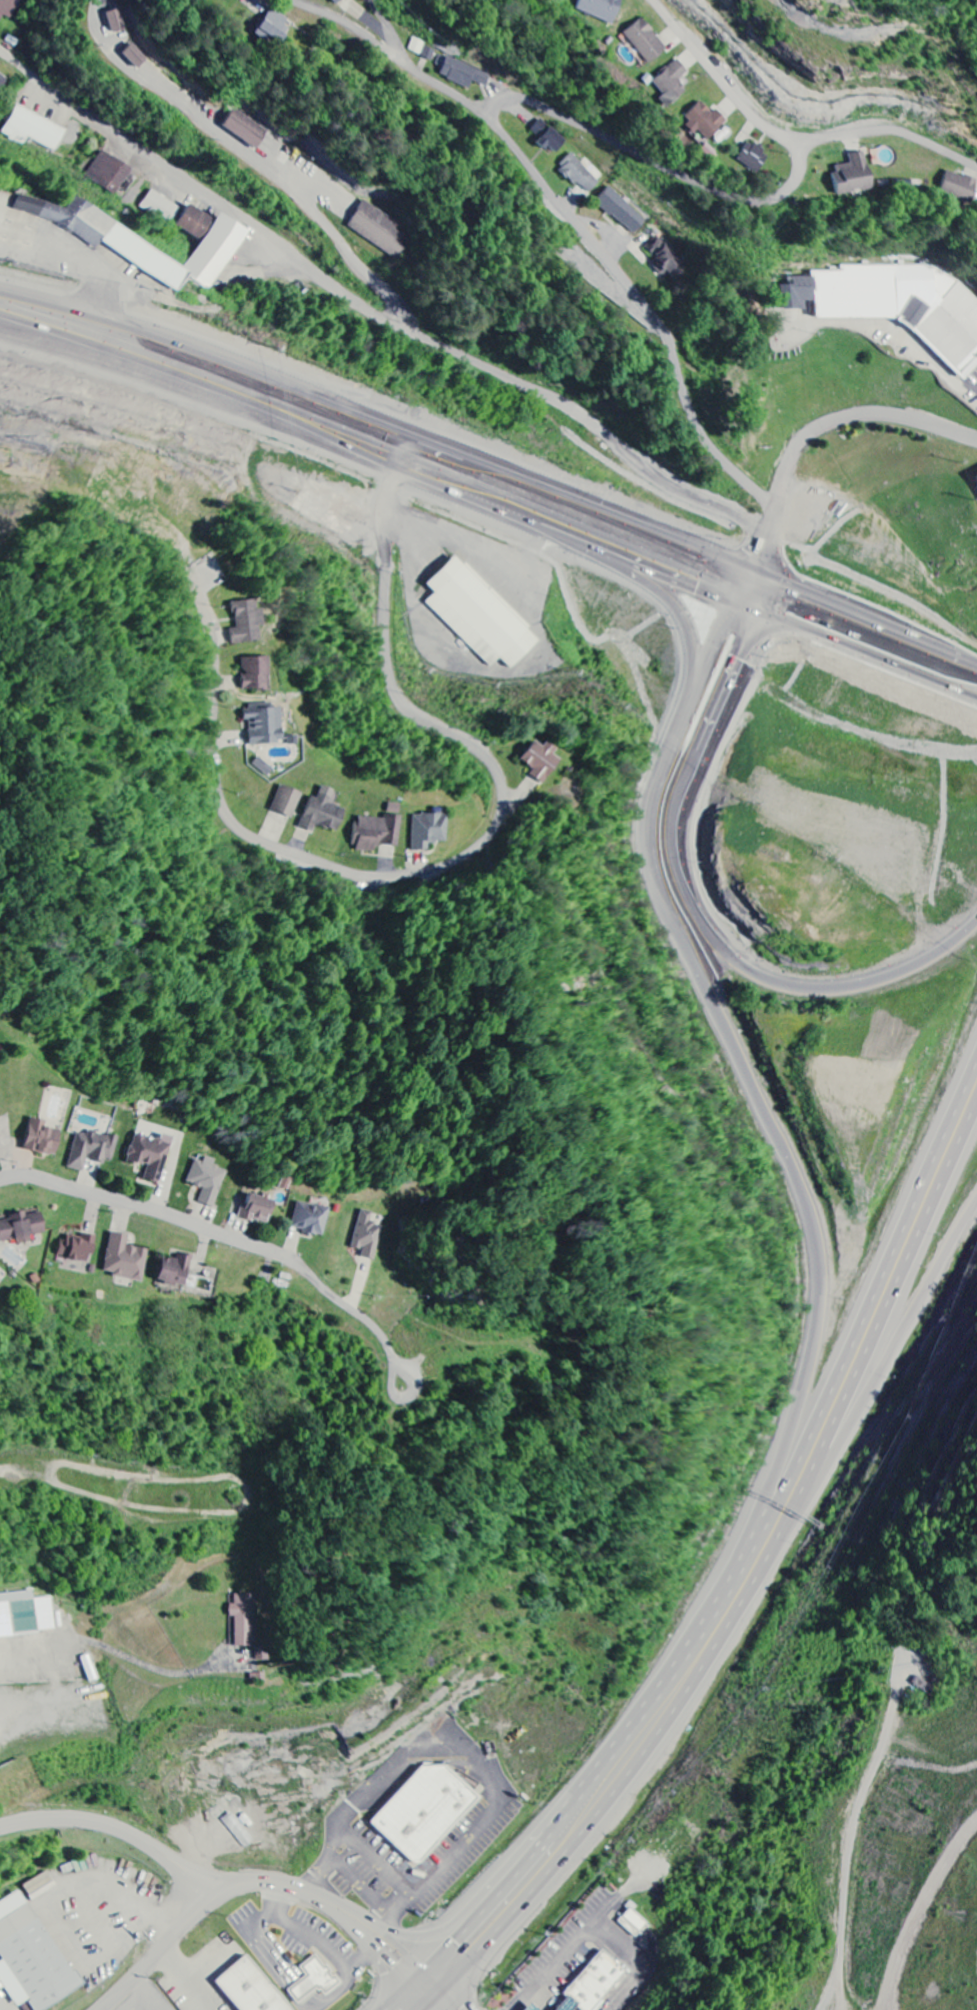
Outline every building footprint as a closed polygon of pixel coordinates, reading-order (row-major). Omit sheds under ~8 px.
[(1,23),(4,16),(11,20),(22,0),(0,0),(0,22),(1,23)] [(624,0),(580,0),(576,11),(614,25),(624,0)] [(128,30),(122,9),(107,14),(113,35),(128,30)] [(290,30),(285,27),(288,22),(272,10),(257,30),(279,45),(290,30)] [(668,49),(643,19),(624,35),(649,65),(668,49)] [(148,60),(134,45),(123,55),(138,70),(148,60)] [(423,58),(433,63),(438,51),(427,47),(423,58)] [(470,90),(474,82),(488,87),(493,76),(450,57),(441,77),(470,90)] [(689,74),(680,61),(653,80),(670,105),(688,92),(679,80),(689,74)] [(0,74),(0,95),(9,80),(0,74)] [(716,110),(713,113),(701,102),(684,120),(709,142),(728,121),(716,110)] [(68,130),(15,106),(2,135),(26,146),(29,139),(58,152),(68,130)] [(269,130),(234,110),(223,129),(258,150),(269,130)] [(545,151),(549,147),(556,154),(567,142),(543,120),(529,135),(545,151)] [(760,173),(770,155),(748,143),(738,162),(760,173)] [(133,169),(102,151),(86,177),(118,196),(133,169)] [(836,195),(871,191),(867,153),(850,155),(851,164),(833,166),(836,195)] [(560,167),(587,197),(601,184),(575,154),(560,167)] [(976,189),(976,180),(947,171),(940,193),(973,203),(976,189)] [(648,222),(611,187),(598,202),(635,237),(648,222)] [(143,210),(175,223),(182,206),(150,192),(143,210)] [(99,244),(175,291),(181,282),(184,270),(73,196),(65,209),(17,196),(13,211),(50,220),(96,249),(99,244)] [(248,230),(220,214),(216,220),(190,205),(177,227),(202,241),(184,273),(214,290),(248,230)] [(674,285),(691,268),(659,237),(646,250),(658,261),(654,265),(674,285)] [(904,325),(919,333),(936,351),(936,354),(960,379),(962,381),(976,367),(976,299),(963,284),(930,265),(843,268),(841,271),(813,273),(813,278),(794,278),(795,286),(783,286),(784,311),(805,310),(805,302),(814,302),(815,321),(894,318),(896,316),(904,325)] [(427,604),(492,668),(501,659),(513,670),(542,640),(457,557),(428,586),(436,594),(427,604)] [(261,642),(259,627),(264,627),(262,610),(257,611),(255,600),(233,604),(237,629),(231,630),(234,646),(261,642)] [(242,659),(243,677),(242,677),(243,692),(270,691),(269,659),(242,659)] [(250,747),(284,745),(283,709),(273,709),(273,706),(244,707),(245,722),(249,722),(250,747)] [(543,748),(534,742),(521,762),(534,771),(531,776),(545,785),(561,762),(553,756),(557,750),(546,743),(543,748)] [(274,770),(258,759),(253,766),(269,777),(274,770)] [(294,819),(302,794),(280,787),(272,812),(294,819)] [(339,834),(346,811),(330,806),(334,791),(322,787),(318,800),(310,797),(302,829),(315,833),(317,827),(339,834)] [(400,848),(402,818),(385,816),(385,820),(357,819),(355,853),(378,854),(378,847),(400,848)] [(413,816),(414,853),(430,853),(430,845),(448,845),(448,816),(413,816)] [(58,1156),(62,1130),(44,1127),(45,1120),(31,1118),(26,1151),(58,1156)] [(69,1169),(84,1172),(88,1158),(113,1164),(119,1137),(88,1131),(87,1135),(77,1133),(69,1169)] [(160,1184),(174,1137),(162,1134),(160,1140),(135,1133),(127,1161),(148,1167),(144,1179),(160,1184)] [(195,1160),(188,1184),(204,1188),(199,1203),(216,1208),(227,1170),(213,1166),(215,1160),(204,1157),(203,1162),(195,1160)] [(275,1200),(247,1192),(241,1218),(268,1225),(275,1200)] [(324,1238),(330,1209),(298,1201),(291,1228),(304,1230),(303,1233),(324,1238)] [(376,1261),(385,1227),(370,1223),(373,1213),(361,1210),(351,1248),(364,1251),(362,1258),(376,1261)] [(18,1239),(18,1244),(34,1241),(33,1235),(47,1233),(42,1211),(0,1219),(0,1242),(18,1239)] [(60,1257),(90,1263),(96,1236),(82,1233),(80,1239),(64,1236),(60,1257)] [(143,1282),(149,1251),(127,1246),(129,1236),(112,1233),(103,1274),(143,1282)] [(158,1282),(186,1288),(193,1257),(178,1254),(176,1260),(163,1257),(158,1282)] [(57,1632),(54,1597),(35,1599),(34,1592),(0,1595),(0,1638),(57,1632)] [(235,1647),(254,1648),(255,1595),(236,1595),(236,1604),(230,1604),(230,1618),(236,1618),(235,1647)] [(367,1821),(420,1765),(444,1764),(479,1796),(418,1861),(416,1862),(414,1863),(412,1863),(410,1862),(409,1861),(367,1821)] [(23,1891),(0,1904),(0,1958),(2,1962),(0,1963),(0,1982),(16,2009),(27,2002),(32,2009),(43,2009),(80,1988),(23,1891)] [(244,1954),(291,2009),(237,2009),(212,1980),(244,1954)] [(326,1997),(340,1988),(321,1956),(301,1968),(308,1980),(290,1991),(297,2003),(321,1989),(326,1997)] [(550,2009),(567,2009),(577,1999),(567,1991),(550,2009)] [(528,1998),(518,2009),(542,2009),(528,1998)]
